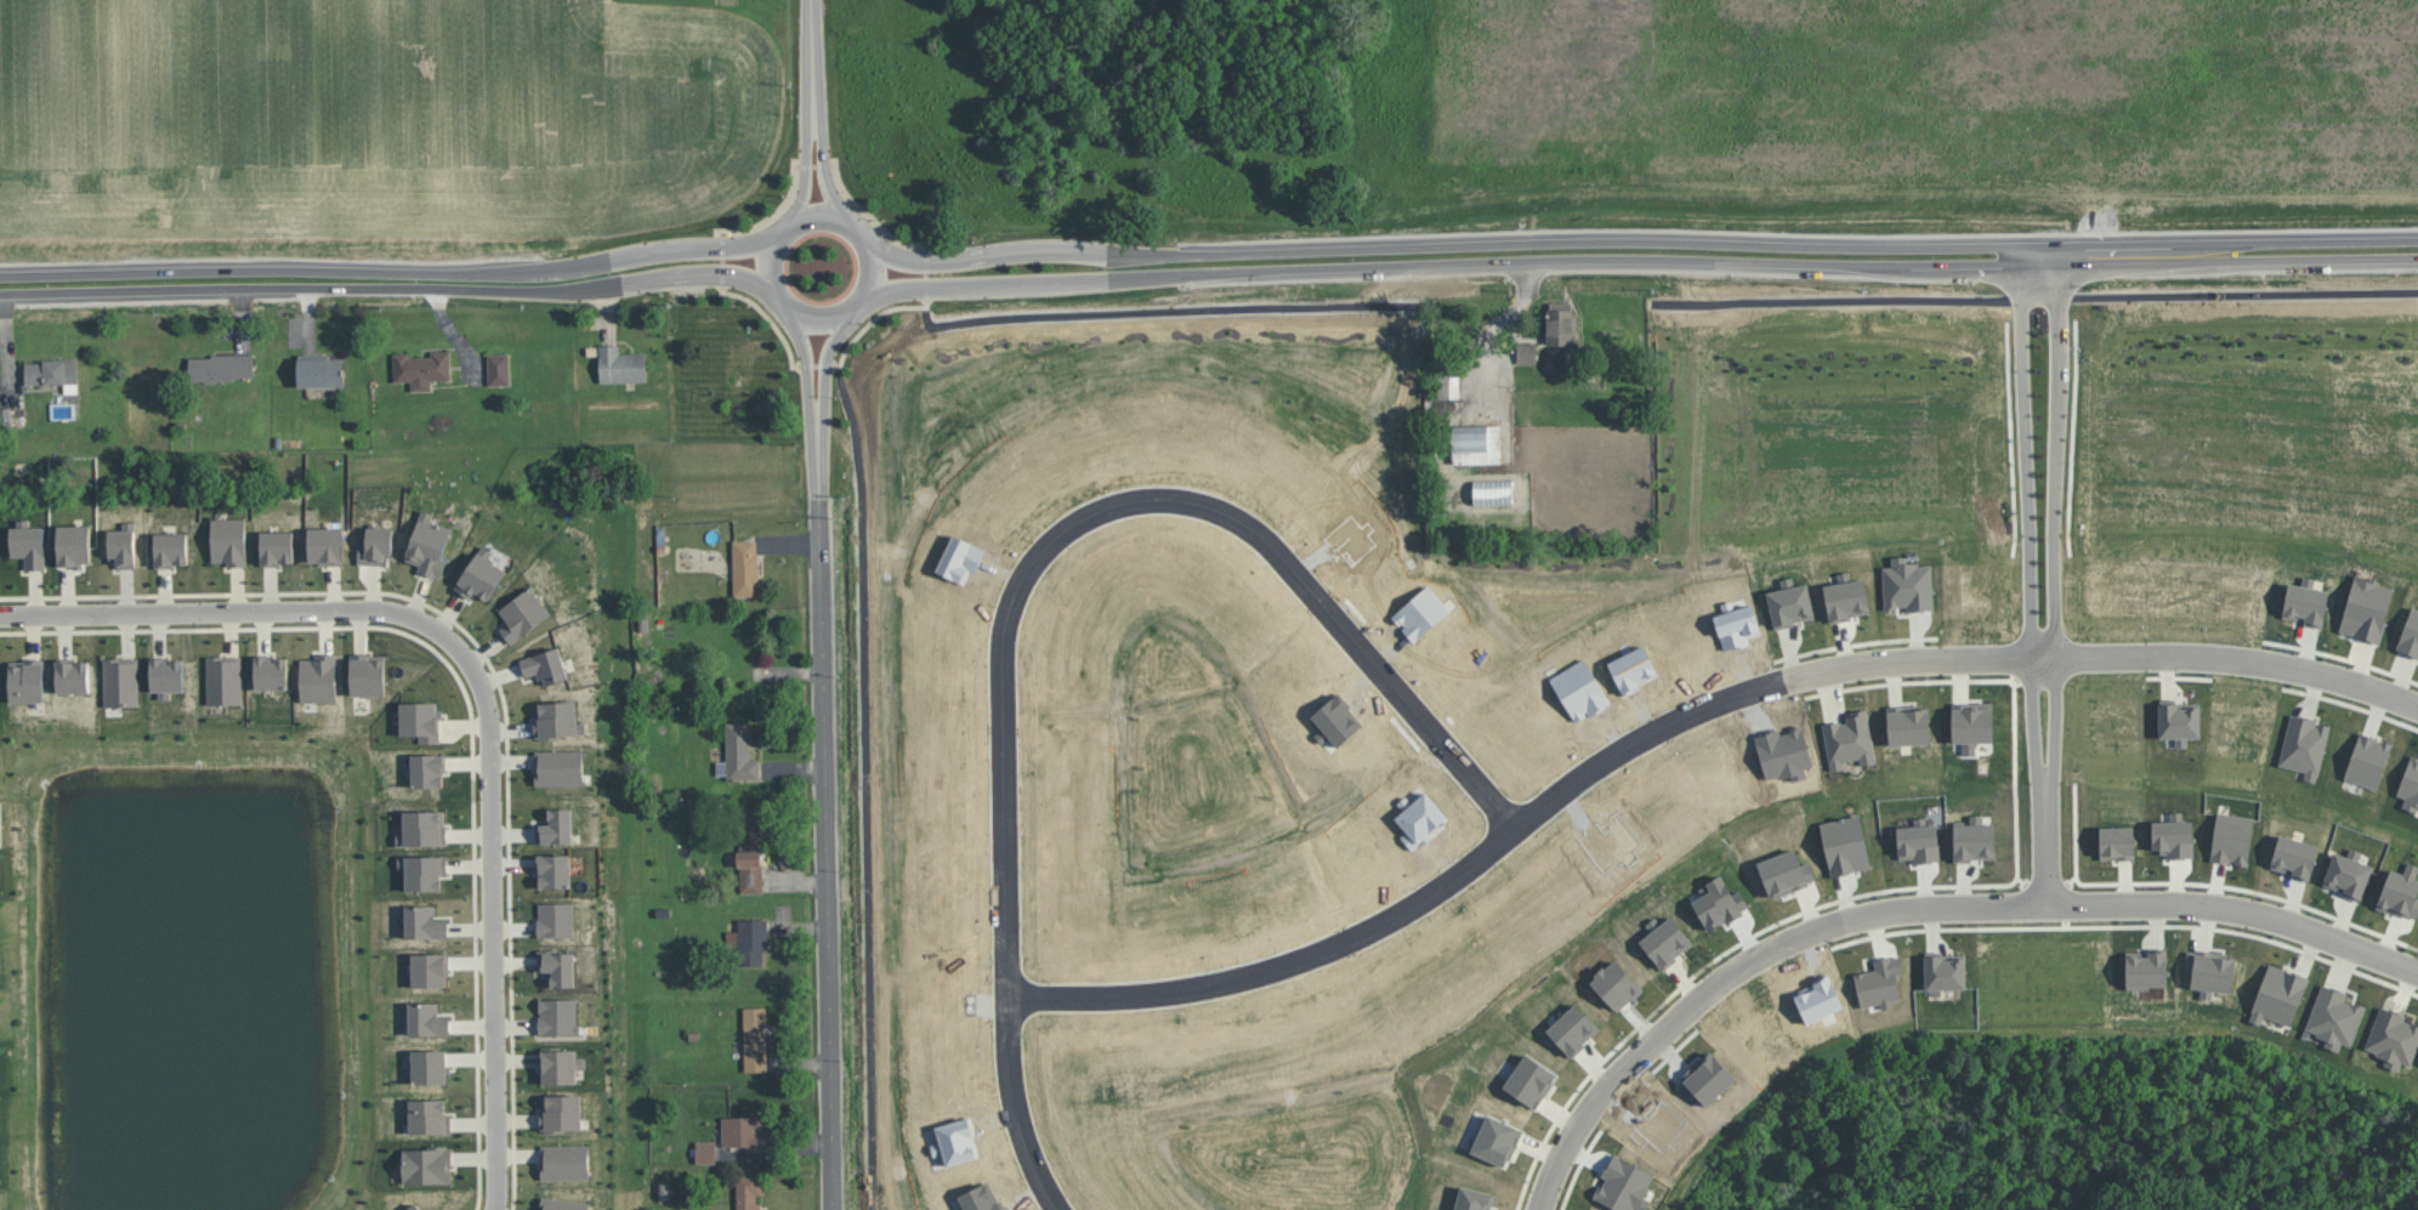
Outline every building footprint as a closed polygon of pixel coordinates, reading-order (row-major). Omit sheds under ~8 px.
[(1573,310),(1548,309),(1546,344),(1572,345),(1573,310)] [(1517,343),(1517,363),(1537,363),(1536,342),(1517,343)] [(647,381),(646,352),(620,353),(620,344),(599,345),(600,382),(647,381)] [(450,351),(431,351),(431,356),(409,357),(408,352),(393,353),(394,382),(410,381),(411,391),(431,390),(431,380),(451,379),(450,351)] [(510,385),(509,353),(487,354),(488,385),(510,385)] [(253,355),(188,355),(189,380),(253,379),(253,355)] [(344,357),(298,358),(298,387),(345,386),(344,357)] [(65,383),(65,393),(78,393),(77,360),(25,362),(25,384),(65,383)] [(1513,425),(1452,426),(1453,464),(1514,462),(1513,425)] [(452,528),(442,557),(447,558),(441,578),(436,575),(436,576),(418,572),(420,564),(405,559),(422,509),(433,512),(431,521),(452,528)] [(246,518),(246,566),(228,566),(228,561),(212,561),(211,518),(246,518)] [(44,527),(45,569),(25,569),(24,556),(11,556),(11,527),(17,527),(17,519),(29,519),(29,527),(44,527)] [(135,521),(135,568),(118,568),(117,559),(109,561),(109,529),(124,529),(123,521),(135,521)] [(393,528),(392,557),(385,557),(384,564),(358,563),(358,544),(367,544),(368,527),(370,527),(370,523),(380,524),(379,528),(393,528)] [(90,524),(91,563),(83,563),(83,569),(74,569),(74,564),(57,566),(57,549),(58,549),(58,524),(90,524)] [(342,527),(342,564),(319,564),(319,562),(310,562),(308,528),(342,527)] [(293,530),(294,563),(279,562),(279,566),(261,566),(261,532),(293,530)] [(188,532),(188,564),(175,564),(175,567),(155,567),(155,533),(188,532)] [(734,596),(758,595),(757,539),(732,540),(734,596)] [(506,570),(488,601),(479,595),(478,596),(475,593),(471,598),(454,587),(458,583),(453,580),(464,563),(469,567),(483,545),(493,552),(489,558),(506,570)] [(2288,582),(2282,615),(2304,620),(2304,624),(2322,628),(2329,590),(2312,587),(2314,578),(2304,576),(2302,585),(2288,582)] [(2339,632),(2379,643),(2394,586),(2354,576),(2339,632)] [(1823,585),(1830,620),(1870,612),(1863,577),(1823,585)] [(550,613),(511,643),(499,627),(507,623),(499,609),(530,586),(550,613)] [(2411,605),(2397,650),(2417,657),(2417,608),(2411,605)] [(568,677),(545,684),(544,678),(539,678),(537,672),(524,676),(520,659),(558,647),(568,677)] [(336,653),(336,700),(301,701),(300,659),(317,658),(316,653),(336,653)] [(386,654),(386,694),(352,694),(351,654),(371,653),(370,660),(373,660),(373,655),(386,654)] [(288,658),(288,688),(256,688),(255,657),(255,655),(273,654),(273,661),(276,661),(276,657),(288,658)] [(242,657),(242,704),(208,704),(206,655),(225,655),(242,657)] [(138,657),(138,705),(104,705),(104,658),(126,658),(138,657)] [(183,659),(183,691),(171,691),(170,698),(160,699),(159,691),(152,691),(151,657),(170,657),(169,663),(171,663),(171,659),(183,659)] [(44,658),(45,701),(10,701),(10,660),(24,660),(24,658),(27,658),(44,658)] [(89,660),(90,692),(57,692),(56,659),(74,658),(75,665),(76,665),(76,660),(89,660)] [(586,733),(558,735),(558,739),(540,740),(540,737),(535,737),(534,717),(535,716),(534,703),(575,700),(578,722),(585,721),(586,733)] [(437,701),(437,710),(443,710),(443,718),(439,718),(439,742),(420,743),(420,734),(401,734),(401,701),(437,701)] [(1952,703),(1952,743),(1962,743),(1962,755),(1984,754),(1984,742),(1993,742),(1992,703),(1952,703)] [(2158,738),(2175,738),(2175,747),(2187,747),(2187,737),(2200,737),(2200,705),(2159,704),(2158,738)] [(1928,706),(1888,707),(1889,744),(1929,744),(1928,706)] [(1822,724),(1830,771),(1844,769),(1842,761),(1858,759),(1860,766),(1875,763),(1866,709),(1846,712),(1847,720),(1822,724)] [(2279,766),(2305,771),(2304,779),(2317,782),(2330,723),(2289,715),(2279,766)] [(760,779),(760,759),(750,759),(749,722),(725,722),(726,779),(760,779)] [(2344,779),(2376,789),(2391,743),(2359,732),(2344,779)] [(584,750),(584,784),(535,785),(535,750),(584,750)] [(447,754),(447,772),(443,772),(443,786),(413,786),(411,754),(447,754)] [(2404,797),(2401,807),(2416,812),(2417,805),(2417,757),(2410,755),(2397,795),(2404,797)] [(572,808),(572,842),(535,842),(535,824),(546,824),(546,808),(572,808)] [(444,809),(444,825),(447,825),(447,845),(396,846),(395,833),(403,833),(403,811),(444,809)] [(2193,858),(2192,821),(2182,821),(2181,812),(2166,812),(2166,821),(2152,821),(2152,851),(2166,851),(2167,859),(2193,858)] [(2253,817),(2216,813),(2211,861),(2248,865),(2253,817)] [(1954,824),(1954,860),(1995,860),(1994,821),(1983,822),(1983,814),(1970,814),(1970,824),(1954,824)] [(1939,862),(1938,824),(1927,824),(1927,817),(1914,818),(1914,826),(1897,827),(1898,859),(1912,859),(1913,863),(1939,862)] [(739,893),(763,892),(762,820),(737,821),(739,893)] [(2100,860),(2134,859),(2133,826),(2099,827),(2100,860)] [(2318,845),(2279,834),(2270,868),(2309,879),(2318,845)] [(571,854),(571,886),(540,887),(539,875),(544,875),(544,873),(539,873),(539,867),(538,867),(538,854),(571,854)] [(448,856),(448,875),(441,875),(442,890),(407,890),(405,868),(398,868),(398,856),(448,856)] [(2417,916),(2417,900),(2416,899),(2417,893),(2417,879),(2415,878),(2417,870),(2417,865),(2406,862),(2403,872),(2389,868),(2377,907),(2417,920),(2417,916)] [(574,902),(574,936),(538,937),(538,918),(539,918),(539,903),(574,902)] [(448,919),(448,937),(405,937),(405,905),(435,905),(435,919),(448,919)] [(763,965),(763,950),(768,950),(768,918),(738,919),(738,931),(725,931),(726,949),(738,949),(739,966),(763,965)] [(574,953),(574,985),(546,987),(546,971),(538,971),(537,949),(557,949),(557,953),(574,953)] [(2126,988),(2167,987),(2166,950),(2125,951),(2126,988)] [(2234,955),(2194,951),(2191,988),(2200,989),(2200,998),(2219,999),(2220,992),(2231,993),(2234,955)] [(449,953),(449,976),(445,976),(447,985),(413,985),(413,953),(449,953)] [(1965,957),(1942,957),(1942,955),(1924,955),(1925,990),(1966,989),(1965,957)] [(2264,1017),(2292,1026),(2308,977),(2268,964),(2249,1021),(2261,1025),(2264,1017)] [(2351,1046),(2365,1007),(2344,999),(2347,992),(2321,983),(2304,1030),(2326,1038),(2323,1046),(2338,1052),(2341,1043),(2351,1046)] [(577,998),(577,1024),(580,1024),(580,1034),(539,1034),(539,1016),(540,1016),(541,1011),(539,1011),(539,998),(577,998)] [(449,1016),(450,1034),(410,1035),(409,1002),(438,1002),(438,1016),(449,1016)] [(2386,1057),(2383,1066),(2399,1071),(2401,1062),(2412,1066),(2417,1045),(2417,1023),(2403,1019),(2405,1014),(2378,1006),(2365,1050),(2386,1057)] [(766,1007),(743,1007),(744,1072),(767,1071),(766,1007)] [(577,1049),(577,1057),(584,1057),(584,1068),(577,1068),(577,1083),(543,1084),(543,1047),(561,1046),(561,1050),(577,1049)] [(445,1049),(447,1066),(452,1066),(452,1072),(447,1072),(447,1083),(413,1084),(411,1050),(445,1049)] [(581,1095),(581,1129),(563,1129),(563,1131),(545,1132),(545,1129),(540,1129),(540,1109),(543,1109),(543,1095),(581,1095)] [(452,1113),(452,1132),(410,1132),(410,1100),(444,1098),(445,1113),(452,1113)] [(762,1116),(722,1117),(723,1146),(747,1146),(748,1151),(769,1150),(768,1130),(762,1130),(762,1116)] [(716,1163),(716,1141),(695,1141),(696,1163),(716,1163)] [(590,1143),(590,1178),(540,1178),(541,1144),(590,1143)] [(452,1148),(452,1168),(450,1168),(452,1182),(403,1182),(402,1148),(428,1149),(428,1144),(448,1144),(448,1148),(452,1148)] [(761,1194),(763,1194),(762,1173),(736,1173),(737,1209),(761,1209),(761,1194)] [(590,1202),(589,1209),(541,1209),(543,1195),(590,1202)] [(416,1202),(405,1209),(422,1209),(416,1202)]
